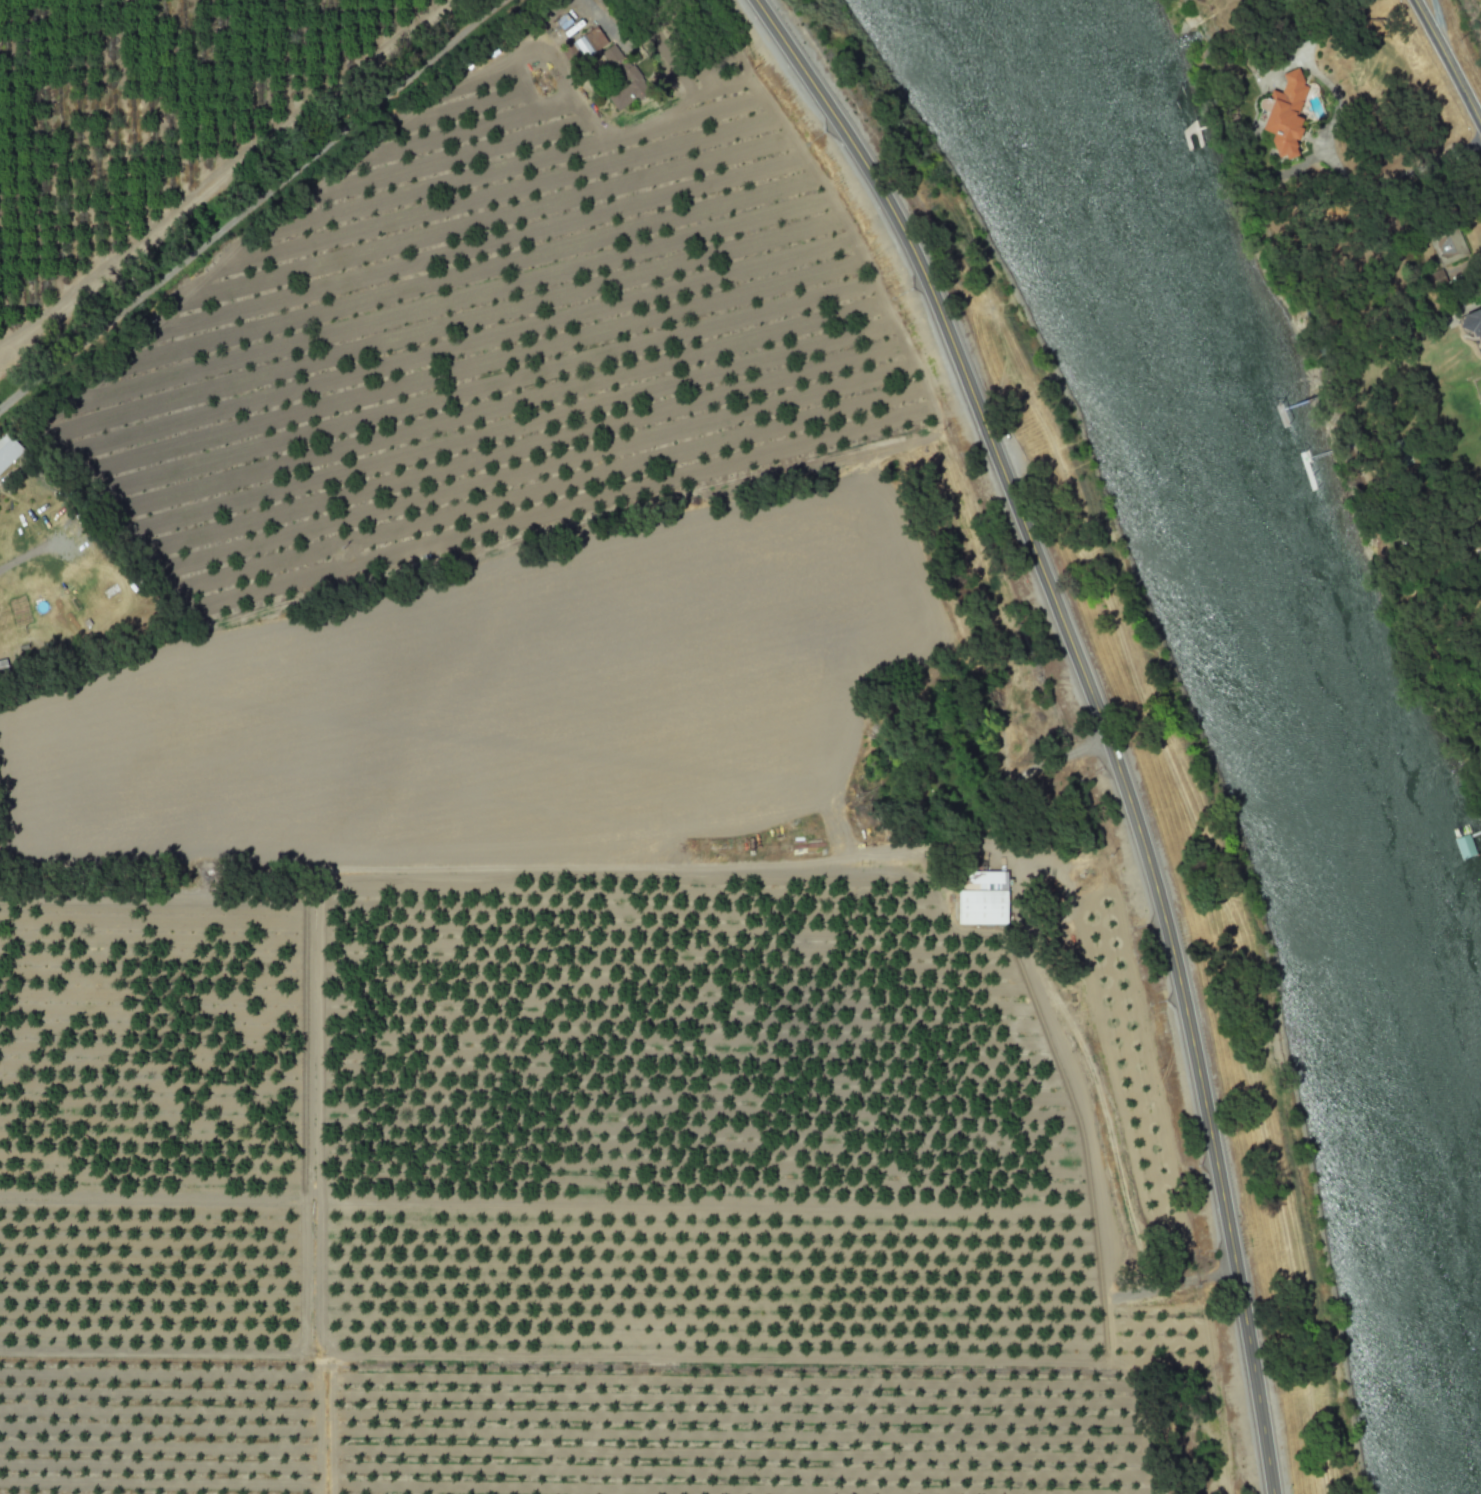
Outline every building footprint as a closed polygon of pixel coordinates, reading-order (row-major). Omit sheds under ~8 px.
[(572,41),(583,58),(607,43),(596,25),(572,41)] [(600,52),(622,84),(606,95),(616,110),(636,97),(638,99),(649,91),(615,42),(600,52)] [(1261,129),(1272,133),(1271,137),(1275,153),(1287,158),(1298,155),(1294,140),(1298,139),(1301,130),(1300,124),(1302,118),(1296,115),(1307,86),(1303,85),(1298,68),(1281,73),(1284,82),(1281,89),(1269,92),(1272,101),(1261,129)] [(1467,256),(1458,228),(1431,237),(1439,265),(1467,256)] [(1428,289),(1446,281),(1440,268),(1422,276),(1428,289)] [(1458,316),(1463,332),(1472,329),(1480,354),(1480,308),(1458,316)] [(23,449),(5,431),(0,436),(0,471),(23,449)] [(1461,859),(1476,855),(1469,834),(1454,838),(1461,859)] [(958,923),(1006,924),(1007,871),(959,871),(958,923)]
